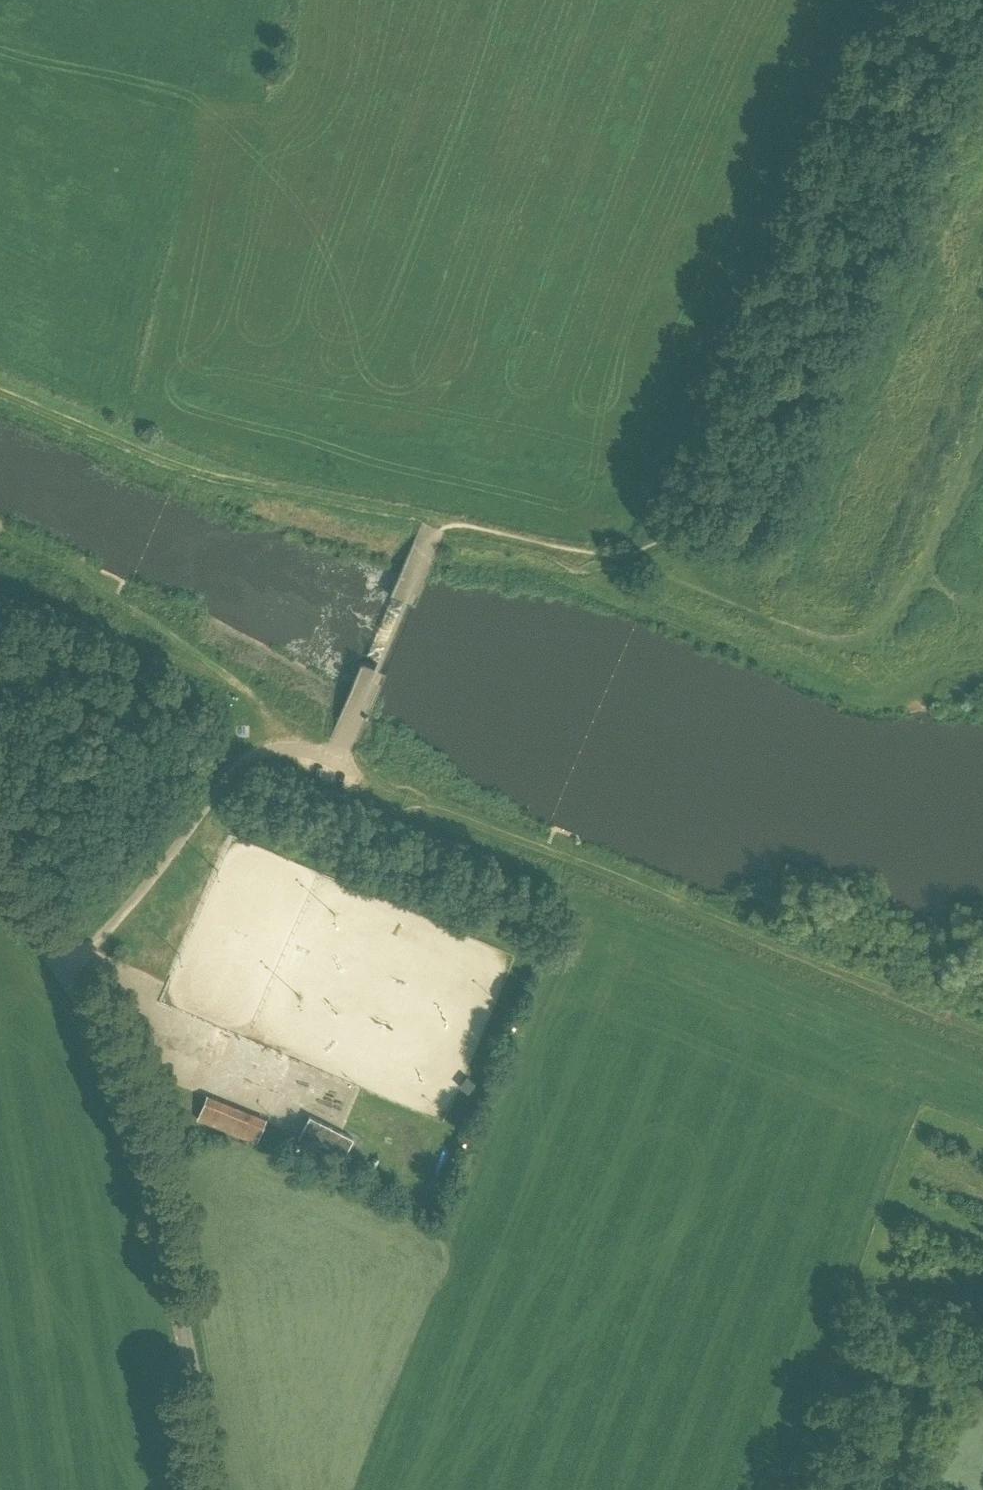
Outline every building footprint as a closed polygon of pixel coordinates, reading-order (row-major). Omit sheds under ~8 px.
[(257,1145),(267,1120),(206,1095),(196,1121),(257,1145)] [(298,1137),(341,1160),(353,1138),(309,1115),(298,1137)]
